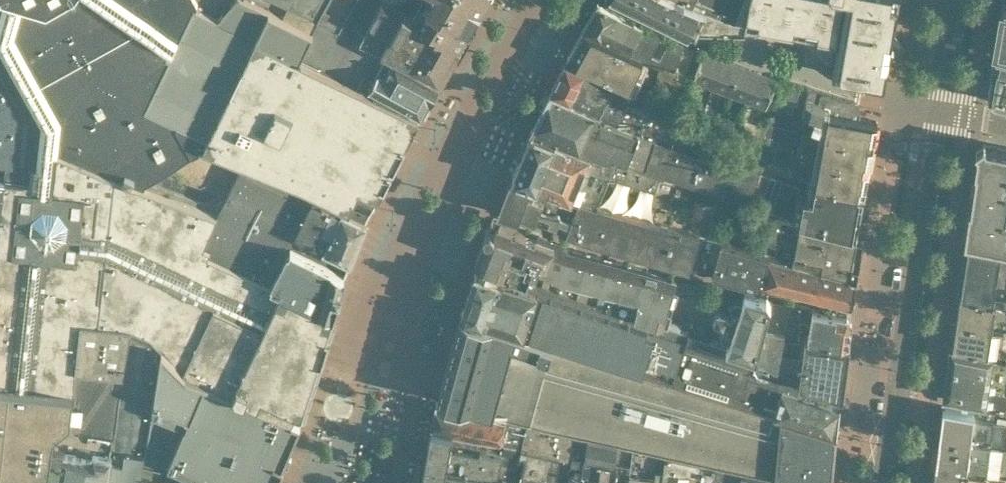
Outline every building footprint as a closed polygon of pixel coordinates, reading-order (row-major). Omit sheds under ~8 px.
[(43,131),(92,145),(87,162),(137,182),(145,178),(189,155),(263,15),(236,0),(0,0),(0,98),(12,101),(4,129),(40,143),(43,131)] [(419,117),(367,90),(300,58),(312,31),(269,10),(248,0),(234,0),(218,19),(196,8),(196,9),(194,8),(183,32),(180,37),(166,56),(169,58),(145,109),(207,137),(203,146),(203,148),(245,164),(315,192),(368,218),(419,117)] [(318,19),(388,51),(440,79),(460,43),(435,30),(437,27),(401,7),(389,0),(277,0),(318,19)] [(401,7),(437,27),(435,30),(460,43),(470,25),(471,24),(469,23),(476,12),(479,6),(480,7),(484,0),(389,0),(401,7)] [(705,10),(691,4),(680,0),(618,0),(631,7),(635,9),(682,32),(688,35),(689,33),(695,33),(696,34),(696,33),(742,33),(749,0),(743,0),(736,21),(705,10)] [(691,4),(705,10),(736,21),(743,0),(680,0),(691,4)] [(899,12),(897,8),(899,0),(749,0),(742,33),(745,34),(760,33),(775,34),(789,38),(803,46),(832,71),(832,73),(835,73),(849,83),(865,86),(881,82),(884,82),(885,79),(888,77),(889,71),(891,56),(889,53),(893,35),(895,33),(899,12)] [(995,47),(996,48),(999,49),(997,58),(994,57),(994,58),(1005,61),(1005,0),(1002,0),(995,47)] [(681,50),(684,44),(598,2),(583,28),(649,58),(661,63),(669,66),(674,68),(676,62),(679,56),(681,50)] [(312,31),(300,58),(367,90),(370,84),(424,113),(430,101),(429,100),(440,79),(388,51),(318,19),(312,31)] [(583,28),(568,56),(601,71),(630,84),(635,86),(649,58),(583,28)] [(692,54),(694,48),(684,44),(681,50),(692,54)] [(692,54),(681,50),(679,56),(690,60),(692,54)] [(712,85),(722,57),(704,50),(693,79),(712,85)] [(646,91),(635,86),(630,84),(601,71),(568,56),(566,60),(551,90),(595,110),(617,121),(642,128),(684,141),(688,129),(701,134),(707,114),(646,91)] [(687,66),(690,60),(679,56),(676,62),(687,66)] [(730,92),(740,64),(722,57),(712,85),(730,92)] [(994,58),(994,59),(997,60),(995,65),(993,67),(989,90),(993,96),(1005,100),(1005,61),(994,58)] [(685,72),(687,66),(676,62),(674,68),(677,69),(685,72)] [(665,78),(669,66),(661,63),(657,74),(665,78)] [(748,99),(759,71),(740,64),(730,92),(748,99)] [(673,81),(677,69),(674,68),(669,66),(665,78),(673,81)] [(680,84),(685,72),(677,69),(673,81),(680,84)] [(766,106),(777,78),(759,71),(748,99),(766,106)] [(802,86),(802,84),(783,78),(781,79),(775,98),(773,105),(781,107),(789,109),(792,110),(800,85),(802,86)] [(855,100),(807,85),(806,87),(808,88),(805,97),(825,103),(845,110),(861,112),(861,110),(860,107),(858,103),(855,100)] [(758,178),(760,170),(762,166),(684,141),(642,128),(640,133),(592,115),(595,110),(551,90),(541,109),(532,128),(589,152),(610,158),(612,156),(660,172),(750,202),(752,194),(755,186),(758,178)] [(874,136),(877,120),(859,116),(861,112),(845,110),(825,103),(805,97),(802,106),(811,109),(809,116),(822,118),(819,134),(804,131),(797,155),(815,159),(811,182),(855,191),(860,192),(862,183),(866,183),(869,164),(862,161),(862,158),(870,160),(873,144),(865,143),(867,134),(874,136)] [(778,119),(781,107),(773,105),(769,116),(778,119)] [(778,119),(787,121),(789,109),(781,107),(778,119)] [(795,123),(799,112),(792,110),(789,109),(787,121),(795,123)] [(763,134),(771,137),(775,123),(768,121),(763,134)] [(779,138),(780,131),(782,125),(775,123),(771,137),(778,139),(779,138)] [(798,129),(782,125),(780,131),(796,135),(798,129)] [(519,158),(513,174),(571,198),(572,196),(597,203),(605,183),(619,188),(622,179),(654,190),(660,172),(612,156),(610,158),(589,152),(532,128),(528,138),(519,158)] [(794,142),(796,135),(780,131),(779,138),(794,142)] [(792,148),(794,142),(779,138),(778,139),(777,144),(792,148)] [(791,155),(792,148),(777,144),(775,150),(791,155)] [(986,144),(978,149),(975,168),(976,168),(972,196),(971,205),(969,205),(966,231),(965,237),(970,238),(1005,247),(1005,148),(986,144)] [(789,161),(791,155),(775,150),(774,157),(789,161)] [(142,184),(137,182),(87,162),(75,157),(73,171),(57,169),(56,179),(55,181),(55,182),(54,184),(54,185),(54,187),(55,189),(55,190),(56,191),(58,193),(59,193),(60,194),(62,194),(64,194),(65,194),(67,193),(68,192),(70,191),(83,193),(79,229),(111,232),(271,308),(266,318),(263,326),(106,251),(77,248),(76,256),(49,253),(34,387),(21,385),(11,384),(29,220),(19,219),(20,215),(18,215),(21,190),(22,191),(23,186),(32,187),(34,166),(0,162),(0,482),(46,482),(50,460),(54,429),(71,416),(82,317),(132,324),(137,327),(141,326),(148,327),(155,331),(162,345),(187,371),(201,376),(216,382),(258,401),(298,419),(302,411),(303,411),(321,356),(322,357),(323,354),(323,353),(324,353),(324,352),(326,347),(329,337),(329,336),(329,335),(330,332),(328,332),(334,313),(271,285),(208,256),(210,250),(204,247),(216,214),(142,184)] [(787,167),(789,161),(774,157),(773,159),(772,163),(787,167)] [(794,171),(787,167),(772,163),(771,167),(792,174),(794,171)] [(367,220),(368,218),(315,192),(245,164),(216,214),(255,229),(290,246),(346,271),(367,220)] [(771,174),(760,170),(758,178),(768,182),(770,175),(771,174)] [(571,198),(513,174),(499,209),(519,216),(519,215),(535,221),(586,240),(669,264),(690,269),(699,233),(597,203),(572,196),(571,198)] [(778,195),(783,179),(777,177),(772,193),(778,195)] [(766,190),(768,182),(758,178),(755,186),(766,190)] [(858,229),(863,199),(854,197),(855,191),(811,182),(808,195),(797,193),(800,185),(783,179),(778,195),(772,210),(778,212),(793,217),(857,233),(858,229)] [(763,197),(766,190),(755,186),(752,194),(763,197)] [(772,210),(778,195),(772,193),(766,208),(772,210)] [(760,205),(763,197),(752,194),(750,202),(760,205)] [(669,301),(677,278),(651,270),(568,248),(499,221),(501,215),(494,212),(490,223),(488,224),(486,225),(485,226),(484,228),(484,230),(485,232),(476,256),(480,258),(650,318),(680,328),(682,322),(670,318),(675,303),(669,301)] [(346,271),(290,246),(255,229),(216,214),(204,247),(210,250),(208,256),(271,285),(334,313),(346,271)] [(773,225),(767,244),(772,246),(770,254),(795,261),(821,268),(857,277),(863,239),(856,237),(857,233),(793,217),(789,235),(783,234),(784,228),(773,225)] [(970,238),(961,291),(1005,301),(1005,247),(970,238)] [(762,285),(770,254),(765,252),(749,248),(721,240),(717,256),(712,275),(725,278),(733,280),(761,287),(762,285)] [(853,305),(857,277),(821,268),(795,261),(770,254),(762,285),(790,293),(791,290),(853,305)] [(685,346),(689,331),(680,328),(650,318),(480,258),(476,268),(462,312),(607,361),(643,372),(644,366),(675,376),(685,346)] [(712,305),(709,314),(711,318),(714,316),(715,317),(722,320),(725,319),(729,320),(727,325),(719,328),(723,336),(729,338),(729,339),(715,334),(713,339),(757,354),(771,298),(770,298),(767,295),(745,290),(742,298),(737,296),(729,300),(733,307),(731,312),(726,308),(719,306),(718,306),(716,303),(712,305)] [(961,291),(960,293),(959,305),(956,319),(1004,328),(1005,324),(1005,301),(961,291)] [(757,354),(756,357),(799,380),(798,383),(803,384),(842,394),(844,395),(847,373),(845,373),(846,365),(848,365),(850,344),(848,343),(808,336),(808,335),(798,333),(798,329),(795,328),(796,324),(787,322),(790,303),(789,303),(784,301),(781,301),(777,300),(771,298),(757,354)] [(848,343),(851,319),(847,314),(790,303),(787,322),(796,324),(795,328),(798,329),(798,333),(808,335),(808,336),(848,343)] [(836,432),(730,399),(673,381),(643,372),(607,361),(462,312),(461,312),(459,321),(438,398),(493,412),(505,415),(505,417),(527,423),(572,432),(589,435),(617,441),(633,445),(665,452),(714,462),(742,468),(780,476),(780,475),(810,481),(820,482),(833,482),(836,432)] [(137,327),(132,324),(82,317),(71,416),(54,429),(50,460),(46,482),(108,482),(111,461),(118,406),(124,371),(131,328),(137,327)] [(1005,324),(1004,328),(956,319),(952,344),(995,353),(1005,355),(1005,324)] [(147,438),(148,438),(151,412),(152,412),(162,345),(155,331),(148,327),(141,326),(137,327),(131,328),(124,371),(118,406),(111,461),(108,482),(141,482),(141,481),(145,450),(147,438)] [(757,354),(713,339),(689,331),(685,346),(675,376),(673,381),(730,399),(836,432),(837,432),(840,406),(802,395),(805,384),(798,383),(799,380),(756,357),(757,354)] [(995,353),(952,344),(951,344),(948,365),(965,369),(966,364),(993,369),(993,368),(1005,370),(1005,359),(994,357),(995,353)] [(151,412),(148,438),(173,444),(172,448),(168,462),(182,468),(194,473),(192,480),(192,482),(275,482),(284,462),(283,461),(284,459),(288,460),(292,451),(288,449),(301,420),(298,419),(258,401),(216,382),(201,376),(187,371),(162,345),(152,412),(151,412)] [(943,396),(946,396),(963,399),(988,402),(987,406),(1005,410),(1005,370),(993,368),(993,369),(966,364),(965,369),(948,365),(943,396)] [(568,454),(570,439),(572,432),(527,423),(505,417),(505,418),(437,401),(432,426),(520,444),(561,453),(568,454)] [(974,410),(943,406),(939,437),(941,437),(1005,445),(1005,421),(973,417),(974,410)] [(520,444),(432,426),(431,426),(431,428),(431,429),(426,459),(416,458),(411,482),(522,482),(522,478),(516,478),(520,444)] [(601,458),(614,460),(617,441),(589,435),(582,467),(581,473),(569,471),(568,482),(598,482),(601,458)] [(941,437),(939,437),(936,465),(937,465),(1005,474),(1005,445),(941,437)] [(168,462),(172,448),(173,444),(148,438),(147,438),(145,450),(141,481),(141,482),(165,482),(168,462)] [(633,445),(617,441),(614,460),(601,458),(598,482),(628,482),(633,445)] [(561,453),(520,444),(516,478),(522,478),(522,482),(556,482),(561,453)] [(665,452),(633,445),(628,482),(661,482),(665,452)] [(714,462),(665,452),(661,482),(712,482),(714,462)] [(165,482),(192,482),(192,480),(180,478),(182,468),(168,462),(165,482)] [(742,468),(714,462),(712,482),(740,482),(742,468)] [(937,465),(936,465),(935,470),(933,482),(1005,482),(1005,474),(937,465)] [(780,476),(742,468),(740,482),(779,482),(780,476)] [(779,482),(809,482),(810,481),(780,475),(780,476),(779,482)]
